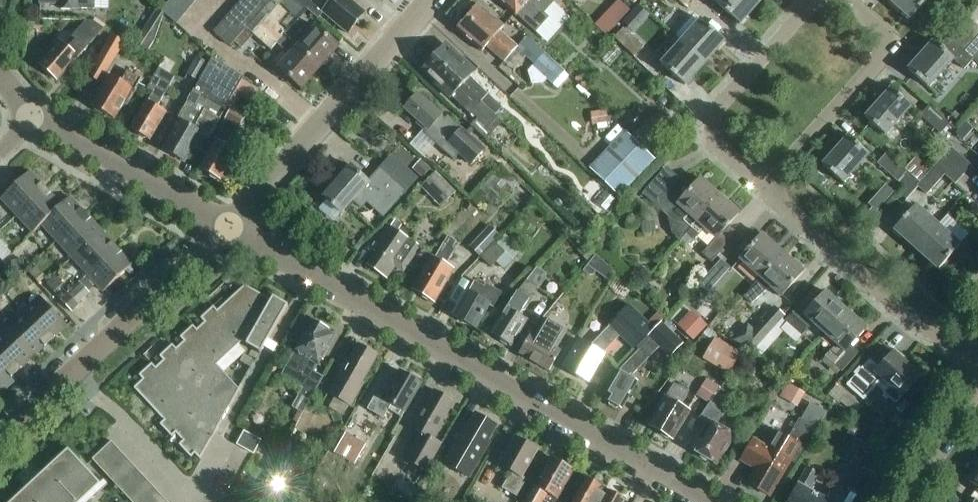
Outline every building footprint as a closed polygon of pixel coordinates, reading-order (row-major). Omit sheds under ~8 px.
[(61,5),(61,10),(77,11),(77,9),(93,10),(94,0),(41,0),(41,5),(61,5)] [(168,4),(184,17),(191,9),(180,0),(172,0),(168,4)] [(191,9),(197,1),(196,0),(180,0),(191,9)] [(236,8),(252,23),(260,15),(243,0),(236,8)] [(260,15),(267,6),(260,0),(243,0),(260,15)] [(247,29),(271,51),(277,45),(290,57),(279,69),(302,89),(321,68),(285,36),(288,33),(279,25),(289,14),(279,5),(284,0),(273,0),(267,6),(260,15),(252,23),(247,29)] [(279,5),(289,14),(279,25),(288,33),(285,36),(321,68),(339,47),(316,27),(305,40),(292,28),(307,11),(293,0),(284,0),(279,5)] [(307,11),(318,20),(323,14),(348,35),(357,24),(359,25),(365,18),(364,16),(366,13),(350,0),(293,0),(307,11)] [(531,28),(536,32),(549,18),(544,13),(554,3),(551,0),(500,0),(531,28)] [(757,0),(720,0),(716,3),(740,25),(760,3),(757,0)] [(911,20),(930,0),(889,0),(911,20)] [(168,4),(162,12),(165,15),(177,25),(184,17),(168,4)] [(503,27),(477,5),(475,7),(473,6),(466,14),(468,15),(464,20),(462,19),(455,27),(457,28),(455,31),(481,53),(486,47),(504,62),(517,47),(499,32),(503,27)] [(245,31),(247,29),(252,23),(236,8),(229,16),(245,31)] [(159,31),(165,15),(162,12),(158,9),(149,24),(133,49),(146,56),(154,42),(158,31),(159,31)] [(598,23),(608,33),(618,23),(608,13),(598,23)] [(238,39),(245,31),(229,16),(222,24),(238,39)] [(964,16),(946,37),(954,44),(973,24),(964,16)] [(702,21),(681,43),(705,64),(725,42),(702,21)] [(47,74),(50,75),(58,81),(104,29),(94,22),(86,22),(65,46),(61,42),(40,66),(43,68),(44,72),(47,74)] [(231,47),(238,39),(222,24),(214,33),(231,47)] [(954,44),(963,52),(977,36),(977,29),(973,24),(954,44)] [(620,45),(633,58),(644,48),(631,35),(620,45)] [(963,52),(972,60),(977,53),(977,36),(963,52)] [(112,37),(89,77),(101,84),(125,44),(112,37)] [(934,43),(908,71),(928,89),(953,61),(964,71),(973,61),(972,60),(963,52),(954,44),(946,37),(937,46),(934,43)] [(705,64),(681,43),(661,65),(685,87),(705,64)] [(438,49),(432,56),(495,116),(501,109),(470,79),(473,75),(444,47),(440,51),(438,49)] [(532,67),(553,87),(566,73),(545,54),(532,67)] [(495,116),(432,56),(424,64),(426,65),(422,70),(451,98),(456,93),(474,109),(471,112),(478,120),(472,126),(487,141),(503,124),(495,116)] [(186,75),(198,82),(207,64),(196,58),(186,75)] [(227,109),(243,80),(244,79),(223,65),(212,60),(201,81),(178,120),(181,122),(172,138),(174,139),(167,153),(182,162),(190,148),(193,150),(202,134),(209,139),(227,109)] [(153,93),(132,130),(138,134),(140,137),(143,139),(147,139),(150,140),(166,113),(157,108),(175,78),(159,69),(147,90),(153,93)] [(135,90),(142,80),(128,72),(121,83),(110,76),(92,107),(94,108),(95,111),(102,115),(105,114),(115,120),(124,104),(127,106),(136,91),(135,90)] [(243,80),(227,109),(230,111),(225,120),(227,121),(200,169),(210,175),(211,178),(216,181),(219,180),(222,182),(233,163),(236,160),(236,156),(238,153),(226,147),(238,127),(240,129),(241,126),(245,125),(244,121),(246,117),(234,110),(242,96),(254,105),(262,94),(243,80)] [(866,118),(885,136),(911,107),(892,90),(866,118)] [(420,122),(417,125),(424,131),(410,146),(424,159),(436,145),(454,161),(460,155),(472,166),(485,151),(455,124),(456,123),(448,117),(446,120),(434,109),(418,95),(405,109),(420,122)] [(920,117),(941,136),(950,125),(929,107),(920,117)] [(595,113),(597,126),(609,124),(607,111),(595,113)] [(652,131),(641,143),(654,155),(673,135),(664,127),(656,135),(652,131)] [(590,169),(620,198),(655,161),(625,132),(590,169)] [(822,167),(842,184),(869,154),(849,137),(822,167)] [(952,149),(944,158),(964,176),(972,167),(952,149)] [(878,164),(898,183),(907,173),(887,154),(878,164)] [(367,203),(384,218),(418,179),(392,156),(369,182),(351,167),(324,197),(342,214),(353,202),(362,209),(367,203)] [(919,184),(931,171),(916,158),(905,171),(907,173),(913,179),(919,184)] [(944,158),(935,167),(945,176),(956,185),(964,176),(944,158)] [(422,179),(431,169),(421,160),(412,170),(422,179)] [(672,234),(680,241),(720,197),(701,180),(692,190),(667,167),(642,195),(678,227),(672,234)] [(945,176),(935,167),(919,185),(917,187),(918,187),(927,196),(945,176)] [(1,199),(17,217),(46,190),(30,173),(1,199)] [(421,188),(441,208),(456,193),(436,173),(421,188)] [(902,205),(918,187),(917,187),(919,185),(913,179),(895,199),(902,205)] [(886,186),(869,205),(877,212),(893,193),(886,186)] [(33,234),(42,226),(62,206),(46,190),(17,217),(33,234)] [(720,197),(680,241),(681,242),(688,234),(695,241),(705,229),(716,239),(703,255),(712,263),(738,234),(729,226),(739,214),(720,197)] [(42,226),(58,243),(87,216),(70,198),(62,206),(42,226)] [(894,230),(916,250),(937,226),(915,207),(894,230)] [(58,243),(73,259),(102,232),(87,216),(58,243)] [(367,266),(387,279),(395,268),(403,273),(421,247),(413,242),(417,236),(403,226),(399,232),(391,227),(374,252),(376,253),(367,266)] [(470,247),(480,256),(499,235),(490,226),(470,247)] [(937,226),(916,250),(939,270),(960,246),(937,226)] [(73,259),(88,275),(117,248),(102,232),(73,259)] [(740,262),(760,279),(783,254),(763,236),(740,262)] [(425,271),(414,290),(422,295),(423,298),(429,302),(433,301),(435,302),(454,270),(447,266),(456,250),(453,249),(457,242),(448,237),(435,259),(429,255),(420,266),(425,271)] [(520,251),(505,237),(497,245),(495,243),(481,259),(492,269),(505,254),(512,260),(520,251)] [(578,254),(587,262),(594,253),(585,246),(578,254)] [(117,248),(88,275),(104,293),(133,266),(117,248)] [(783,254),(760,279),(760,280),(744,298),(752,305),(770,289),(780,298),(803,272),(783,254)] [(616,274),(596,256),(588,267),(610,283),(616,274)] [(23,259),(11,262),(13,272),(25,270),(23,259)] [(700,285),(709,293),(731,269),(722,261),(700,285)] [(30,274),(39,284),(46,278),(37,268),(30,274)] [(55,292),(63,285),(55,276),(47,283),(55,292)] [(454,317),(476,329),(489,306),(494,309),(502,294),(486,285),(484,288),(475,282),(469,293),(468,292),(454,317)] [(492,334),(502,341),(502,343),(506,346),(508,345),(511,347),(528,321),(520,316),(523,312),(526,311),(528,306),(528,303),(538,288),(527,282),(517,294),(492,334)] [(81,284),(69,295),(78,305),(90,294),(89,292),(81,284)] [(647,285),(642,291),(648,297),(653,291),(647,285)] [(164,362),(156,369),(152,365),(139,377),(143,381),(134,389),(165,422),(161,425),(191,459),(195,455),(200,460),(243,386),(242,385),(239,390),(217,366),(242,342),(260,353),(259,354),(261,355),(288,306),(273,297),(271,301),(245,286),(218,312),(214,308),(201,319),(205,324),(197,331),(193,327),(181,339),(184,343),(176,350),(173,346),(160,358),(164,362)] [(813,324),(825,335),(847,311),(827,293),(811,311),(802,303),(785,321),(802,337),(813,324)] [(40,297),(23,314),(50,343),(67,326),(40,297)] [(636,348),(651,333),(653,330),(629,307),(611,326),(591,348),(581,342),(566,369),(588,382),(604,356),(602,355),(621,335),(635,349),(636,348)] [(735,341),(754,352),(784,317),(775,309),(755,332),(749,326),(735,341)] [(847,311),(825,335),(836,346),(825,358),(842,374),(859,355),(851,348),(867,330),(847,311)] [(683,325),(695,336),(705,324),(693,313),(683,325)] [(23,314),(7,329),(33,358),(50,343),(23,314)] [(561,352),(557,350),(567,332),(546,320),(536,337),(531,335),(520,354),(550,372),(561,352)] [(676,331),(664,320),(652,333),(663,344),(676,331)] [(326,329),(327,327),(317,322),(316,324),(314,322),(283,377),(305,389),(296,404),(306,410),(320,386),(310,380),(334,337),(328,333),(327,333),(328,330),(326,329)] [(0,335),(0,354),(17,373),(33,358),(7,329),(0,335)] [(651,333),(636,348),(639,351),(619,372),(606,395),(610,398),(608,401),(610,403),(610,406),(617,410),(620,408),(622,410),(638,383),(629,378),(632,375),(633,376),(663,344),(652,333),(651,333)] [(717,339),(706,357),(731,371),(741,354),(717,339)] [(350,362),(348,361),(328,394),(351,408),(365,385),(363,384),(379,356),(360,345),(350,362)] [(847,387),(864,402),(877,387),(896,404),(920,377),(893,353),(879,369),(870,361),(847,387)] [(0,354),(0,389),(17,373),(0,354)] [(251,368),(254,361),(244,355),(240,362),(251,368)] [(369,410),(384,419),(392,406),(406,414),(423,385),(420,383),(420,379),(415,376),(412,378),(401,372),(390,391),(387,389),(380,402),(375,399),(369,410)] [(781,398),(798,408),(806,394),(789,385),(781,398)] [(688,414),(690,411),(680,406),(688,393),(675,386),(668,398),(666,397),(659,408),(662,410),(652,427),(661,433),(662,436),(667,439),(671,438),(673,440),(682,424),(684,425),(690,415),(688,414)] [(837,387),(831,394),(841,404),(847,397),(837,387)] [(720,389),(711,404),(712,404),(722,410),(731,395),(720,389)] [(412,430),(420,435),(405,461),(426,473),(442,444),(434,439),(455,402),(452,401),(453,398),(449,396),(446,398),(435,391),(412,430)] [(722,410),(712,404),(711,404),(697,423),(706,428),(693,451),(700,455),(701,459),(706,462),(710,461),(717,465),(725,451),(727,452),(736,436),(717,425),(725,411),(722,410)] [(497,427),(494,425),(494,422),(490,420),(488,421),(477,415),(468,429),(464,431),(445,464),(470,478),(490,443),(488,442),(497,427)] [(749,485),(771,498),(792,462),(796,464),(805,449),(808,451),(820,432),(802,421),(791,439),(780,433),(770,449),(755,440),(743,461),(758,470),(749,485)] [(848,434),(869,445),(875,432),(855,421),(848,434)] [(901,444),(907,434),(894,426),(888,436),(901,444)] [(237,446),(254,455),(262,441),(244,431),(237,446)] [(334,453),(355,466),(367,446),(347,434),(334,453)] [(500,460),(502,462),(500,465),(512,472),(502,489),(517,498),(527,480),(522,477),(537,451),(524,443),(526,441),(520,438),(519,440),(516,438),(507,454),(504,454),(500,460)] [(93,460),(103,472),(122,454),(112,443),(93,460)] [(272,474),(286,481),(291,471),(293,472),(296,468),(294,466),(301,453),(288,445),(272,474)] [(101,485),(69,450),(13,501),(83,501),(101,485)] [(103,472),(113,483),(133,465),(122,454),(103,472)] [(841,483),(854,491),(871,464),(857,455),(841,483)] [(573,472),(570,470),(569,466),(563,463),(560,464),(552,459),(527,501),(562,501),(558,499),(573,472)] [(113,483),(124,494),(143,476),(133,465),(113,483)] [(809,492),(819,474),(808,468),(798,486),(798,487),(790,501),(828,501),(809,492)] [(968,481),(977,488),(977,468),(968,481)] [(131,501),(138,501),(153,487),(143,476),(124,494),(131,501)] [(274,480),(269,489),(279,495),(284,486),(274,480)] [(604,494),(601,491),(602,488),(599,487),(599,483),(594,481),(590,481),(587,480),(574,501),(600,501),(604,494)] [(164,499),(153,487),(138,501),(162,501),(164,499)] [(516,499),(498,490),(491,501),(514,501),(516,499)] [(600,501),(625,501),(623,501),(622,498),(616,494),(614,495),(611,493),(609,496),(604,494),(600,501)]
